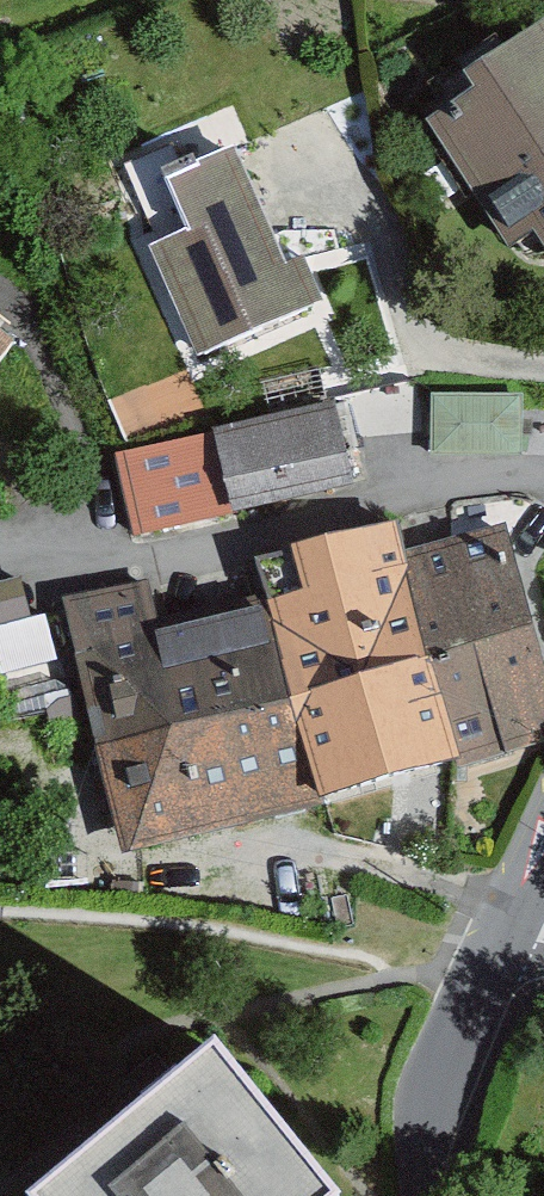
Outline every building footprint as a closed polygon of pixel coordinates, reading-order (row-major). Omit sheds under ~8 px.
[(543,35),(464,84),(479,108),(434,136),(512,259),(537,243),(543,253),(543,37),(543,35)] [(236,159),(168,188),(192,244),(159,258),(205,367),(307,324),(328,315),(308,266),(286,276),(236,159)] [(15,347),(0,337),(0,368),(15,347)] [(356,475),(328,351),(212,377),(226,442),(123,465),(142,547),(250,522),(245,501),(356,475)] [(527,393),(366,394),(366,425),(437,425),(437,453),(527,453),(527,424),(527,393)] [(81,618),(96,678),(126,795),(138,842),(375,782),(467,759),(543,740),(543,643),(517,537),(419,562),(409,520),(271,555),(283,603),(164,633),(155,599),(81,618)] [(0,574),(0,617),(38,607),(27,567),(0,574)] [(220,1049),(35,1195),(338,1195),(220,1049)]
